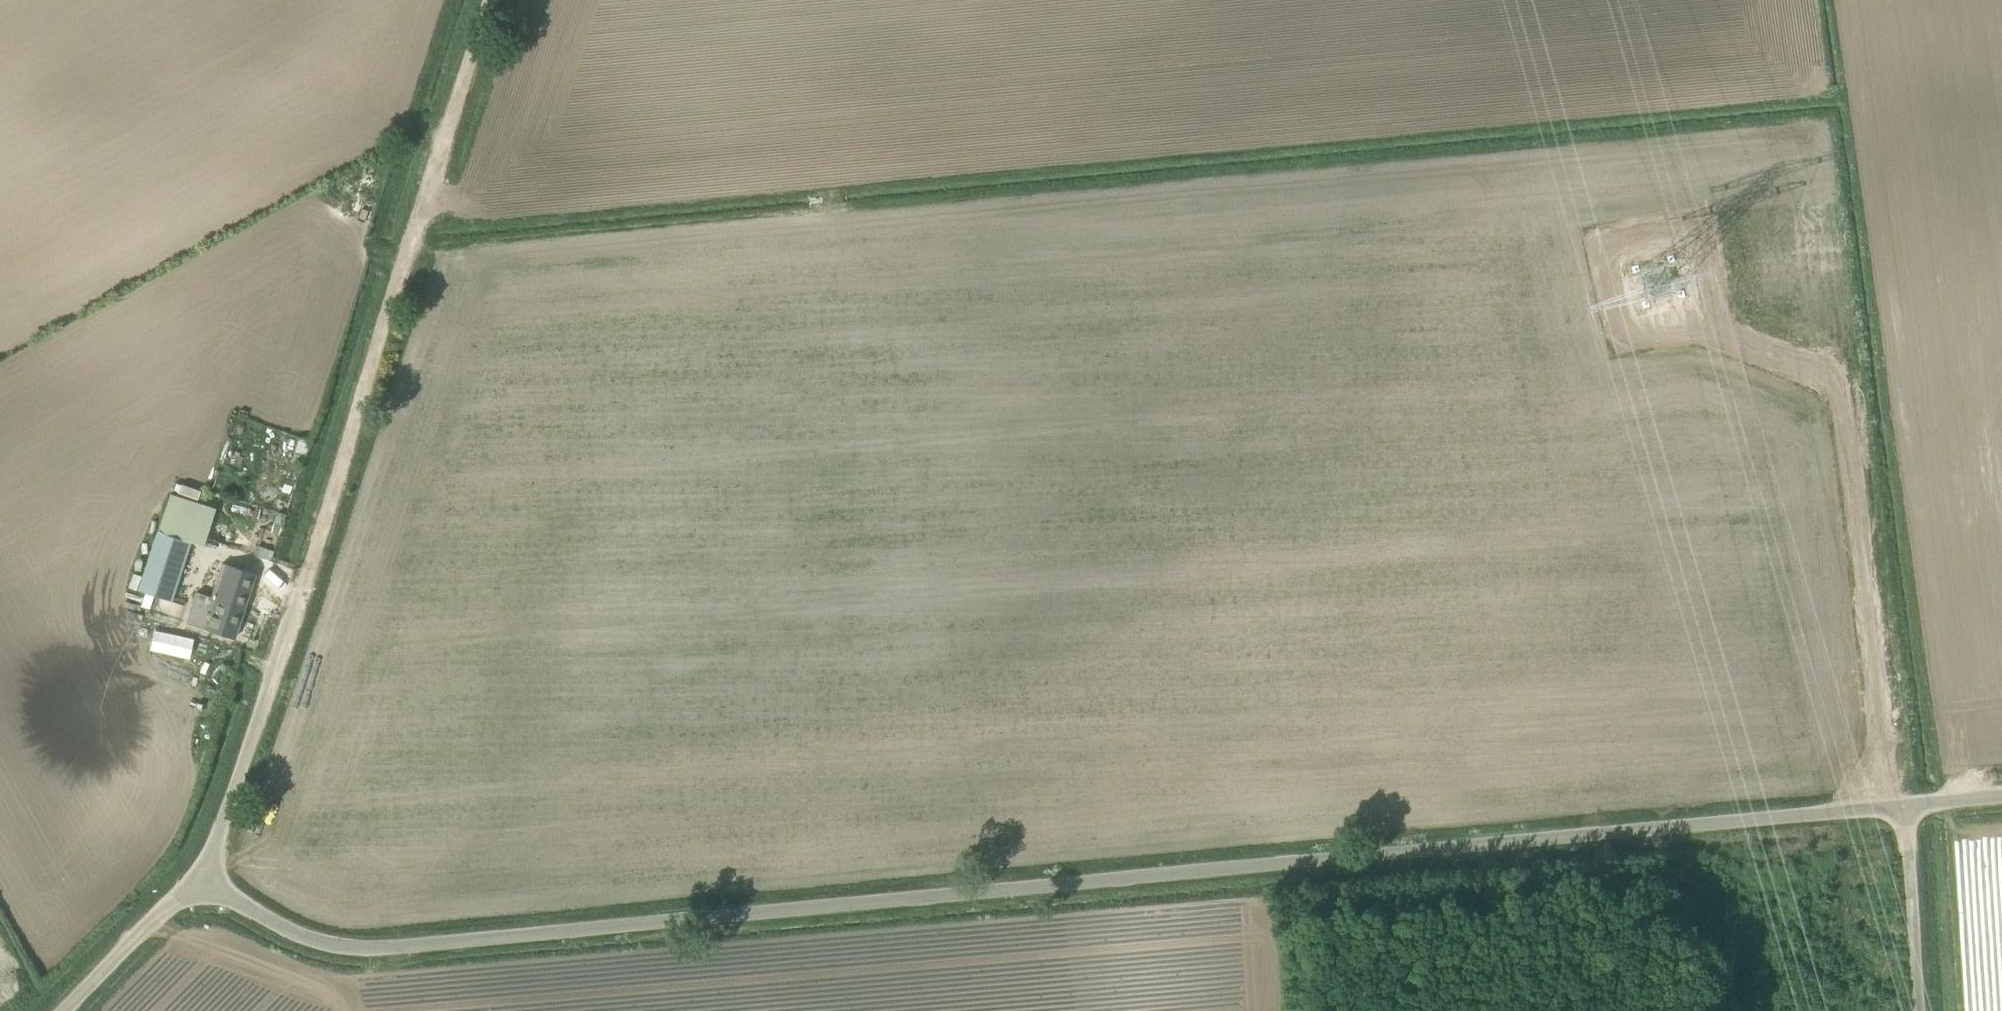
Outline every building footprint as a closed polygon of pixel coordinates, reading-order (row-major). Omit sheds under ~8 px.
[(170,493),(138,590),(170,600),(190,540),(204,545),(207,538),(221,542),(227,525),(213,520),(217,509),(170,493)] [(255,573),(228,565),(222,563),(211,597),(196,592),(186,623),(234,638),(255,573)]
